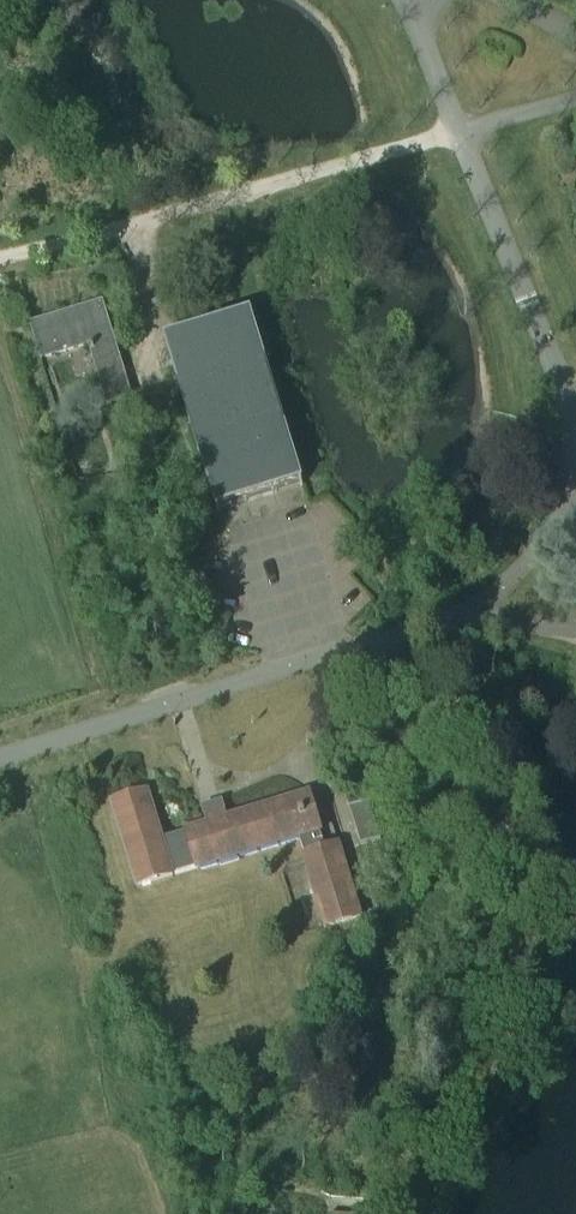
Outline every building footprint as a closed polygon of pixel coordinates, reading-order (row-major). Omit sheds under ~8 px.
[(193,293),(200,290),(198,283),(191,286),(193,293)] [(132,397),(103,302),(30,324),(41,361),(88,346),(106,405),(132,397)] [(255,331),(251,315),(165,341),(217,512),(302,486),(264,359),(272,357),(263,329),(255,331)] [(161,840),(148,795),(112,806),(137,889),(299,840),(305,858),(303,858),(325,929),(360,919),(339,847),(325,851),(320,833),(309,795),(226,821),(221,805),(203,810),(208,826),(161,840)] [(362,845),(378,840),(366,802),(350,807),(362,845)]
